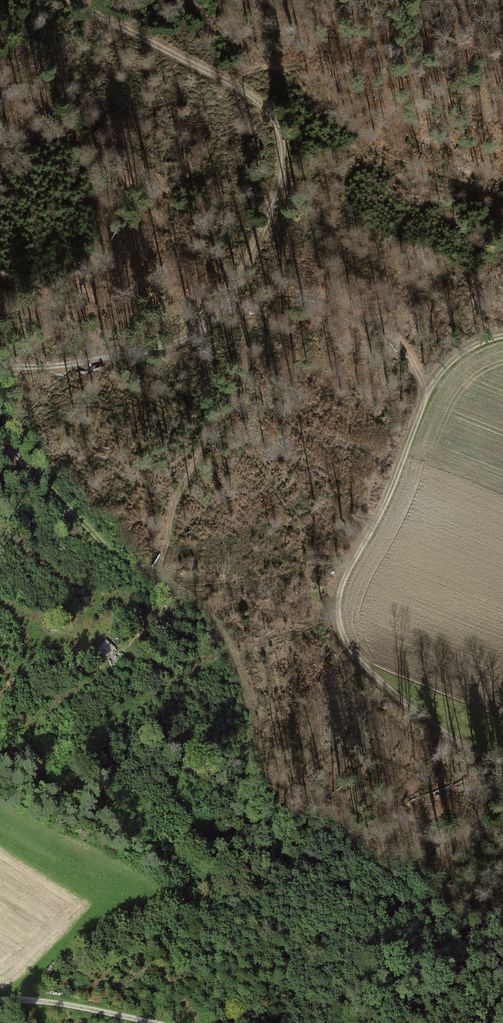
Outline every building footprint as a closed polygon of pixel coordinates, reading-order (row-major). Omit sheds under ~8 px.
[(103,643),(100,653),(112,657),(115,646),(103,643)]
